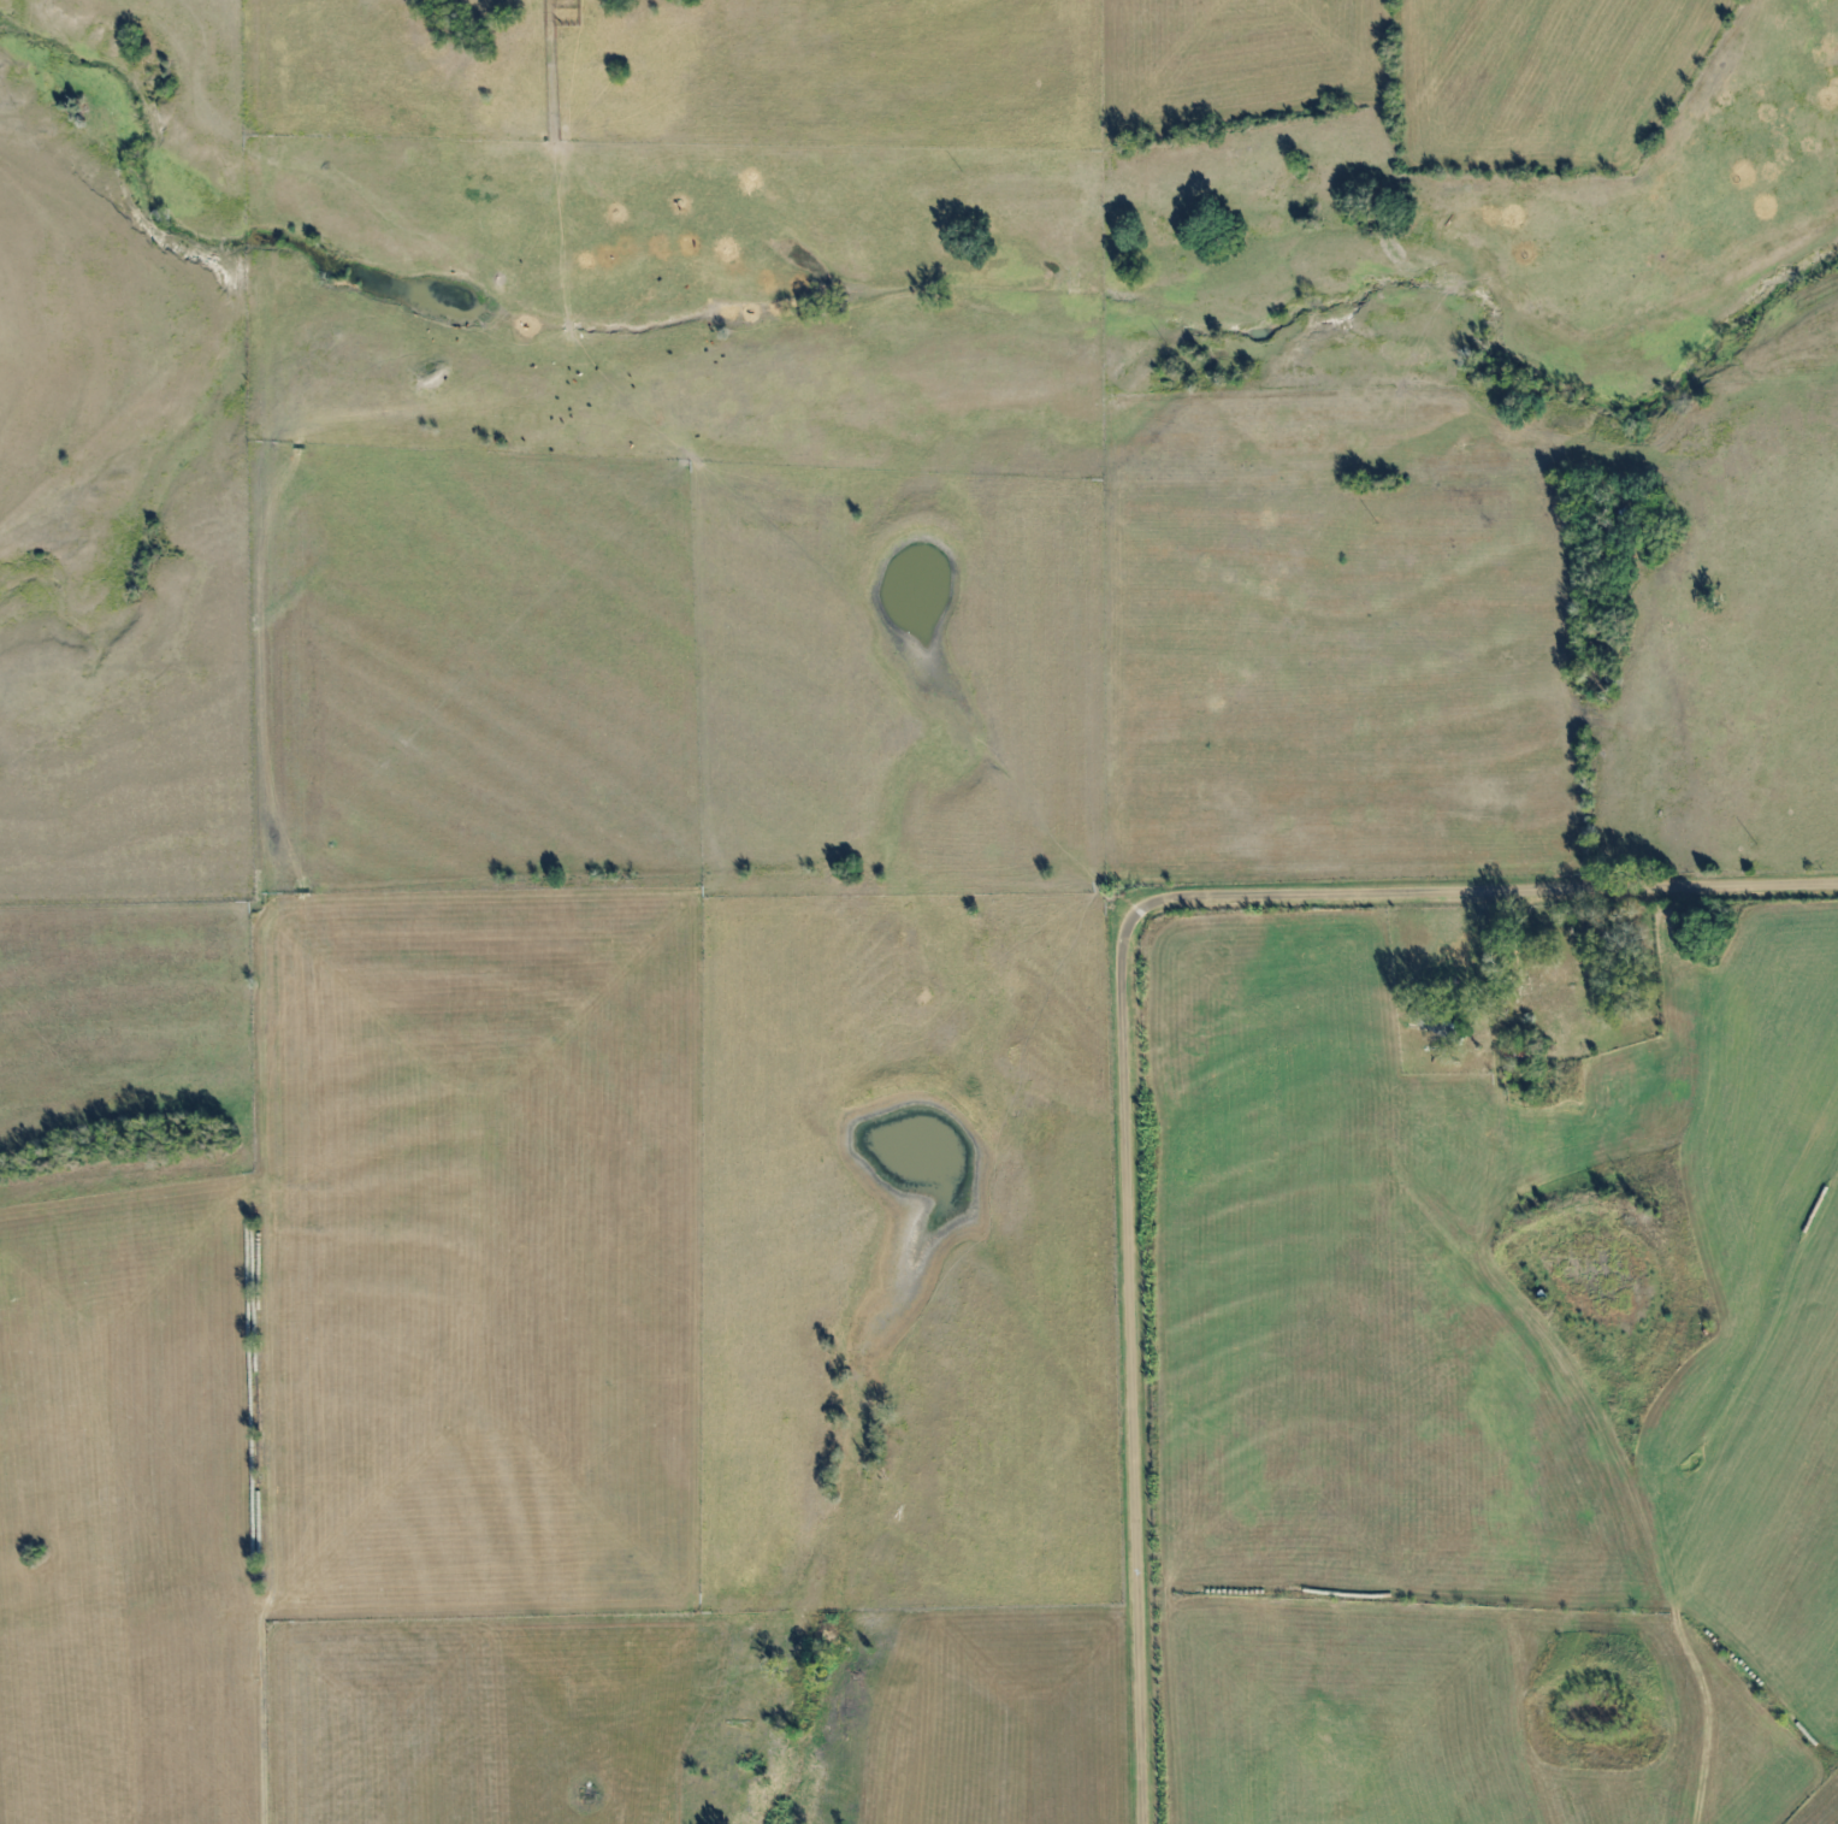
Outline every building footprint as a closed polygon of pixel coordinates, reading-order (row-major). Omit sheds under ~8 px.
[(551,10),(577,10),(577,0),(551,0),(551,10)] [(1624,507),(1618,512),(1621,519),(1629,514),(1624,507)]
